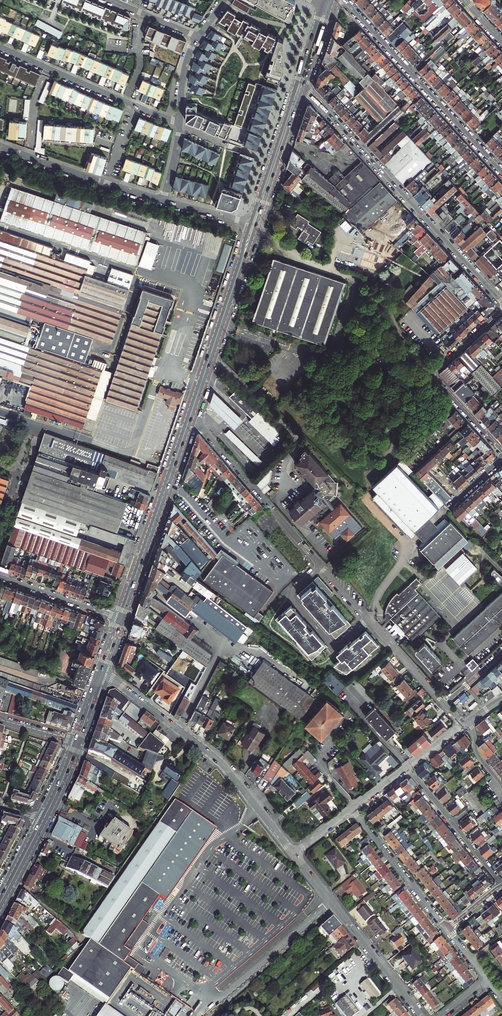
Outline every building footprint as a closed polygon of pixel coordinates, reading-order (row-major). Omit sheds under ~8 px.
[(63,2),(66,4),(65,5),(69,7),(70,5),(72,6),(72,8),(76,9),(76,8),(79,9),(78,10),(82,12),(83,10),(85,11),(85,13),(88,14),(89,13),(92,14),(91,16),(95,17),(95,16),(98,17),(97,18),(101,20),(102,18),(105,19),(104,21),(108,22),(108,21),(111,22),(110,23),(114,25),(115,23),(117,24),(117,26),(121,27),(121,26),(124,27),(124,29),(130,30),(131,17),(130,17),(125,15),(124,17),(123,16),(123,15),(123,14),(118,13),(118,14),(116,13),(117,12),(112,10),(111,11),(110,11),(111,9),(110,9),(106,7),(105,9),(104,8),(104,7),(102,6),(99,5),(99,6),(97,6),(98,4),(97,4),(93,2),(92,3),(91,3),(91,1),(88,0),(86,0),(86,1),(84,0),(64,0),(63,2)] [(162,7),(166,8),(169,9),(172,0),(165,0),(162,7)] [(179,0),(172,0),(169,9),(172,11),(175,12),(180,0),(179,0)] [(186,3),(180,0),(175,12),(178,14),(181,15),(186,3)] [(233,3),(248,12),(251,6),(239,0),(235,0),(233,3)] [(296,1),(294,0),(255,0),(283,16),(287,19),(288,19),(290,19),(291,18),(293,10),(296,1)] [(359,5),(361,8),(363,10),(373,0),(365,0),(359,5)] [(377,0),(373,0),(363,10),(364,12),(366,14),(379,2),(377,0)] [(407,2),(401,7),(404,10),(412,13),(415,10),(425,1),(426,0),(416,0),(410,5),(407,2)] [(446,0),(426,0),(425,1),(429,6),(428,7),(428,11),(424,14),(421,14),(420,15),(415,10),(412,13),(415,17),(421,23),(446,0)] [(421,23),(425,28),(455,0),(454,0),(446,0),(421,23)] [(429,32),(431,30),(437,25),(442,20),(443,20),(459,5),(457,3),(455,0),(425,28),(429,32)] [(491,0),(475,0),(483,10),(491,2),(491,0)] [(496,0),(491,0),(491,2),(483,10),(488,15),(493,20),(501,11),(501,8),(498,7),(494,2),(496,0)] [(370,18),(383,6),(379,2),(366,14),(368,16),(370,18)] [(193,6),(186,3),(181,15),(185,16),(188,17),(190,11),(195,13),(196,10),(197,8),(193,7),(193,6)] [(441,25),(444,27),(447,24),(455,17),(463,9),(461,7),(459,5),(443,20),(442,20),(437,25),(439,27),(441,25)] [(372,20),(374,22),(382,15),(380,13),(385,9),(383,6),(370,18),(372,20)] [(236,13),(228,9),(227,10),(219,20),(228,25),(227,27),(228,28),(227,30),(230,32),(231,30),(234,32),(235,31),(236,31),(235,33),(238,35),(239,33),(241,34),(243,32),(244,33),(245,33),(244,36),(252,40),(251,41),(252,42),(251,44),(254,46),(255,44),(259,46),(259,45),(267,49),(268,47),(272,49),(271,53),(266,75),(265,78),(267,78),(280,83),(284,69),(284,44),(284,40),(278,37),(276,36),(276,38),(274,37),(275,35),(268,32),(268,33),(264,31),(260,28),(261,27),(252,22),(251,24),(250,23),(248,22),(249,21),(243,18),(242,20),(235,16),(236,13)] [(455,17),(447,24),(444,27),(435,35),(434,37),(436,39),(439,43),(443,47),(445,45),(456,35),(451,30),(458,24),(462,29),(464,27),(472,19),(470,17),(466,12),(463,9),(455,17)] [(199,11),(196,10),(195,13),(190,11),(188,17),(193,20),(199,22),(204,15),(198,12),(199,11)] [(387,10),(386,10),(382,15),(374,22),(376,24),(378,26),(391,14),(387,10)] [(392,13),(391,14),(378,26),(380,29),(382,31),(390,24),(394,20),(392,18),(396,14),(394,11),(392,13)] [(493,20),(496,23),(498,25),(501,21),(501,11),(493,20)] [(38,19),(35,25),(59,38),(63,32),(38,19)] [(390,24),(382,31),(384,33),(387,36),(402,22),(400,19),(398,21),(395,19),(394,20),(390,24)] [(461,34),(463,36),(476,24),(474,22),(472,19),(464,27),(462,29),(459,32),(460,33),(461,34)] [(7,20),(6,20),(5,20),(1,30),(3,31),(5,32),(8,33),(13,23),(7,21),(7,20)] [(402,22),(387,36),(391,41),(396,46),(408,35),(412,32),(402,22)] [(19,26),(13,23),(8,33),(11,35),(15,36),(19,26)] [(466,41),(480,28),(478,26),(476,24),(463,36),(459,39),(456,42),(460,47),(466,41)] [(182,52),(187,40),(183,39),(176,36),(168,33),(160,29),(153,27),(148,25),(146,30),(145,37),(182,52)] [(26,29),(19,26),(15,36),(19,38),(22,39),(26,29)] [(480,28),(466,41),(470,46),(477,40),(481,37),(480,36),(484,33),(482,30),(480,28)] [(33,32),(26,29),(22,39),(25,41),(28,42),(33,32)] [(208,35),(214,39),(224,44),(225,42),(221,40),(224,35),(212,29),(210,32),(208,35)] [(344,34),(345,32),(339,31),(334,29),(333,31),(332,34),(337,39),(338,36),(340,37),(341,35),(342,33),(344,34)] [(342,45),(347,50),(365,34),(363,32),(360,29),(350,38),(352,40),(348,44),(346,41),(342,45)] [(41,36),(33,32),(28,42),(34,45),(36,46),(41,36)] [(398,49),(400,51),(413,39),(416,36),(413,33),(410,37),(408,35),(396,46),(398,49)] [(469,52),(471,54),(480,45),(489,37),(487,35),(484,33),(480,36),(481,37),(477,40),(470,46),(473,48),(471,50),(469,52)] [(365,69),(361,65),(359,62),(358,62),(355,58),(347,50),(342,45),(339,41),(337,39),(332,34),(329,42),(327,49),(336,58),(337,56),(348,68),(352,73),(351,74),(352,75),(357,76),(358,75),(361,79),(368,73),(365,69)] [(355,58),(372,42),(369,38),(365,34),(347,50),(355,58)] [(478,52),(480,54),(493,42),(491,40),(489,37),(480,45),(483,48),(478,52)] [(201,45),(208,48),(217,54),(218,52),(214,50),(217,46),(212,43),(212,42),(205,38),(203,41),(201,45)] [(413,39),(400,51),(402,53),(404,54),(418,42),(420,40),(418,38),(415,41),(413,39)] [(212,43),(217,46),(221,48),(224,44),(214,39),(213,40),(212,42),(212,43)] [(366,54),(375,45),(374,44),(372,42),(355,58),(358,62),(359,61),(366,54)] [(421,46),(418,42),(404,54),(405,56),(407,58),(421,46)] [(480,59),(481,58),(482,60),(497,46),(495,44),(493,42),(480,54),(471,62),(474,65),(480,60),(480,59)] [(59,46),(53,43),(48,54),(52,55),(55,56),(59,47),(59,46)] [(439,43),(435,47),(430,51),(414,66),(418,70),(423,75),(435,64),(444,56),(448,52),(446,51),(443,47),(439,43)] [(59,47),(55,56),(59,57),(62,58),(66,48),(59,45),(59,46),(59,47)] [(377,47),(375,45),(366,54),(369,58),(379,49),(377,47)] [(67,48),(66,48),(62,58),(66,59),(70,59),(74,50),(74,49),(67,46),(66,48),(67,48)] [(423,51),(424,49),(421,46),(407,58),(409,60),(411,62),(423,51)] [(499,49),(497,46),(482,60),(480,62),(482,64),(484,62),(485,63),(491,57),(493,59),(501,51),(499,49)] [(206,51),(205,53),(211,56),(214,58),(217,54),(208,48),(206,51)] [(81,52),(74,49),(74,50),(70,59),(73,61),(77,62),(81,52)] [(195,56),(203,60),(212,65),(213,63),(208,60),(211,56),(205,53),(198,49),(197,52),(195,56)] [(353,84),(335,64),(338,61),(336,58),(327,49),(325,55),(322,62),(327,67),(335,76),(345,87),(348,89),(349,91),(353,95),(356,98),(357,100),(362,104),(363,106),(364,107),(366,109),(370,113),(373,117),(378,123),(371,129),(361,138),(367,145),(372,141),(376,137),(379,134),(383,130),(387,127),(391,124),(394,120),(396,118),(402,113),(404,111),(401,108),(397,103),(394,101),(386,92),(384,90),(380,85),(376,81),(371,76),(368,73),(361,79),(359,81),(364,87),(357,93),(354,90),(353,91),(352,89),(353,88),(353,84)] [(372,62),(382,53),(381,51),(379,49),(369,58),(372,62)] [(412,64),(414,66),(430,51),(429,49),(425,53),(423,51),(411,62),(412,64)] [(90,51),(88,55),(84,65),(87,67),(91,68),(95,58),(97,54),(90,51)] [(494,68),(495,67),(501,60),(501,52),(501,51),(493,59),(487,64),(485,66),(488,70),(492,66),(494,68)] [(88,55),(81,52),(77,62),(80,64),(84,65),(88,55)] [(374,67),(375,66),(386,56),(384,55),(382,53),(372,62),(371,64),(374,67)] [(36,86),(41,74),(39,73),(31,69),(30,71),(28,71),(27,70),(28,68),(25,67),(20,65),(19,67),(18,66),(16,65),(17,63),(10,60),(9,62),(8,62),(6,61),(7,59),(5,58),(0,56),(0,70),(36,86)] [(377,71),(377,70),(389,60),(387,58),(386,56),(375,66),(377,68),(375,69),(377,71)] [(159,60),(152,57),(150,63),(157,66),(159,60)] [(102,61),(95,58),(91,68),(94,70),(98,71),(102,61)] [(202,62),(200,64),(208,69),(209,68),(210,69),(212,65),(203,60),(202,62)] [(371,76),(376,81),(386,71),(393,65),(391,63),(389,60),(377,71),(380,74),(378,75),(376,72),(374,73),(371,76)] [(109,64),(102,61),(98,71),(101,73),(105,74),(109,64)] [(191,68),(197,71),(209,78),(211,75),(206,73),(208,69),(200,64),(193,61),(192,65),(191,68)] [(116,67),(109,64),(105,74),(108,76),(112,77),(116,67)] [(435,64),(423,75),(425,77),(426,79),(435,71),(434,70),(438,66),(435,64)] [(384,82),(381,78),(384,76),(387,79),(398,70),(396,67),(393,65),(386,71),(376,81),(380,85),(384,82)] [(123,70),(116,67),(112,77),(115,78),(119,80),(122,71),(123,71),(123,70)] [(335,76),(327,67),(325,69),(323,71),(331,79),(335,76)] [(428,81),(430,82),(442,71),(443,70),(442,69),(441,70),(439,67),(435,71),(426,79),(428,81)] [(319,71),(318,74),(328,85),(329,86),(332,90),(336,85),(331,79),(323,71),(320,68),(319,71)] [(384,82),(389,86),(390,85),(402,74),(400,72),(398,70),(387,79),(384,82)] [(123,71),(122,71),(119,80),(122,82),(125,85),(126,82),(130,74),(123,71)] [(195,73),(194,75),(205,81),(206,80),(207,81),(209,78),(197,71),(195,73)] [(444,71),(444,72),(442,71),(430,82),(431,85),(433,86),(445,75),(446,74),(444,71)] [(189,80),(193,83),(205,90),(207,87),(203,85),(205,81),(194,75),(190,73),(189,76),(189,78),(189,80)] [(434,87),(436,90),(451,76),(452,75),(450,73),(446,76),(445,75),(433,86),(434,87)] [(326,86),(327,86),(328,85),(318,74),(317,77),(316,80),(323,88),(326,86)] [(404,76),(402,74),(390,85),(384,90),(386,92),(394,84),(396,87),(406,78),(404,76)] [(451,79),(453,77),(451,76),(436,90),(439,93),(443,97),(454,87),(449,81),(451,79)] [(396,87),(395,87),(399,92),(410,83),(407,80),(406,78),(396,87)] [(56,95),(61,84),(58,82),(55,80),(50,92),(56,95)] [(150,83),(143,80),(139,90),(142,91),(146,93),(150,83)] [(325,90),(323,88),(316,80),(315,83),(314,86),(314,88),(320,94),(325,90)] [(44,103),(52,83),(47,81),(39,101),(44,103)] [(157,86),(150,83),(146,93),(149,94),(153,96),(157,86)] [(205,90),(193,83),(192,85),(190,88),(202,95),(205,90)] [(256,85),(249,83),(234,123),(242,126),(256,85),(257,85),(258,83),(256,83),(256,85)] [(412,85),(410,83),(399,92),(396,95),(398,98),(394,101),(397,103),(399,102),(402,99),(414,88),(412,85)] [(62,98),(67,87),(64,85),(61,84),(56,95),(62,98)] [(276,93),(277,90),(264,85),(255,110),(254,113),(250,125),(249,125),(243,144),(257,149),(258,147),(261,138),(264,131),(267,121),(270,113),(273,104),(274,99),(276,93)] [(332,90),(323,97),(326,100),(328,102),(339,93),(342,90),(337,85),(336,85),(332,90)] [(164,89),(157,86),(153,96),(156,97),(160,99),(164,89)] [(325,90),(320,94),(322,96),(323,97),(332,90),(329,86),(325,90)] [(446,100),(447,102),(458,92),(463,88),(461,86),(457,90),(454,87),(443,97),(446,100)] [(68,100),(74,88),(70,87),(67,87),(62,98),(68,100)] [(75,103),(79,92),(76,90),(74,88),(68,100),(75,103)] [(339,93),(328,102),(330,105),(332,107),(340,100),(344,96),(345,95),(347,93),(343,88),(342,90),(339,93)] [(407,102),(410,99),(418,92),(416,90),(414,88),(402,99),(403,100),(405,99),(407,102)] [(81,106),(86,95),(82,93),(79,92),(75,103),(81,106)] [(404,111),(407,109),(405,108),(409,104),(410,106),(414,102),(422,95),(420,94),(418,92),(410,99),(407,102),(403,106),(401,108),(404,111)] [(458,92),(447,102),(450,104),(452,106),(462,96),(458,92)] [(87,109),(92,97),(89,96),(86,95),(81,106),(87,109)] [(409,107),(413,112),(417,108),(426,100),(424,98),(422,95),(414,102),(410,106),(409,107)] [(453,108),(455,110),(466,101),(466,100),(462,96),(452,106),(453,108)] [(93,112),(98,100),(95,99),(92,97),(87,109),(93,112)] [(334,109),(336,111),(343,104),(349,99),(347,97),(341,102),(340,100),(332,107),(334,109)] [(343,104),(336,111),(338,113),(340,116),(352,105),(353,104),(357,100),(356,98),(351,102),(349,99),(343,104)] [(99,114),(104,103),(101,101),(98,100),(93,112),(99,114)] [(428,103),(426,100),(417,108),(420,112),(417,115),(419,117),(418,117),(419,119),(432,107),(428,103)] [(466,101),(455,110),(457,112),(459,114),(469,104),(466,101)] [(106,117),(111,105),(107,104),(104,103),(99,114),(106,117)] [(469,104),(459,114),(461,116),(462,118),(473,108),(475,106),(471,103),(469,104)] [(307,112),(305,118),(315,122),(319,123),(325,118),(323,116),(312,104),(309,105),(307,112)] [(112,118),(117,107),(113,106),(111,105),(106,117),(112,120),(112,118)] [(356,109),(352,105),(340,116),(342,118),(345,120),(352,113),(356,109)] [(197,106),(187,106),(186,110),(186,118),(186,121),(192,123),(205,129),(215,134),(225,138),(231,125),(223,121),(221,120),(220,122),(197,111),(197,106)] [(119,121),(124,109),(121,108),(117,107),(112,118),(119,121)] [(420,120),(422,123),(424,122),(436,111),(434,109),(432,107),(419,119),(417,120),(418,121),(420,120)] [(465,121),(476,112),(473,108),(462,118),(464,120),(465,121)] [(360,115),(349,125),(350,126),(353,129),(360,122),(364,119),(360,115),(361,115),(365,112),(368,115),(370,113),(366,109),(363,111),(362,112),(360,115)] [(478,110),(476,112),(465,121),(467,123),(469,125),(480,115),(478,113),(481,110),(479,109),(478,110)] [(352,113),(345,120),(346,122),(349,125),(360,115),(362,112),(360,110),(354,116),(352,113)] [(425,123),(419,129),(420,131),(439,114),(437,112),(436,111),(424,122),(425,123)] [(486,117),(482,113),(480,115),(469,125),(471,127),(473,129),(486,117)] [(439,114),(420,131),(412,139),(417,145),(420,143),(430,133),(431,132),(430,131),(431,130),(432,131),(444,120),(442,117),(439,114)] [(141,131),(146,120),(142,118),(139,117),(135,129),(141,131)] [(315,122),(305,118),(304,122),(302,126),(317,131),(317,134),(323,129),(318,124),(316,128),(313,127),(315,122)] [(323,129),(330,123),(327,121),(325,118),(319,123),(318,124),(323,129)] [(40,153),(44,155),(45,148),(41,148),(43,120),(38,119),(36,147),(35,147),(35,151),(40,153)] [(354,131),(356,133),(367,124),(367,123),(364,119),(360,122),(353,129),(354,131)] [(148,134),(152,123),(149,121),(146,120),(141,131),(148,134)] [(430,131),(431,132),(430,133),(434,137),(435,136),(448,124),(446,122),(444,120),(432,131),(431,130),(430,131)] [(22,122),(10,121),(9,128),(9,137),(17,137),(26,138),(27,122),(22,122)] [(154,136),(158,125),(155,124),(152,123),(148,134),(154,136)] [(333,127),(330,123),(323,129),(317,134),(319,136),(321,135),(322,137),(325,134),(326,135),(325,136),(327,139),(336,131),(333,127)] [(94,128),(45,124),(44,137),(44,140),(93,144),(93,142),(94,128)] [(358,135),(361,138),(371,129),(367,124),(356,133),(358,135)] [(448,124),(435,136),(439,140),(452,129),(450,126),(448,124)] [(161,138),(165,127),(161,126),(158,125),(154,136),(160,139),(161,138)] [(317,134),(317,131),(302,126),(300,132),(298,138),(315,144),(316,140),(312,139),(314,133),(317,134)] [(168,128),(165,127),(161,138),(167,141),(172,129),(168,128)] [(9,137),(9,128),(7,128),(7,137),(9,137),(9,139),(10,139),(17,139),(17,137),(9,137)] [(446,138),(448,141),(456,133),(454,131),(452,129),(439,140),(442,143),(446,140),(446,139),(446,138)] [(329,148),(342,136),(339,133),(336,131),(327,139),(323,143),(320,146),(322,148),(325,144),(329,148)] [(500,135),(496,132),(485,142),(487,145),(488,146),(499,136),(500,135)] [(402,137),(399,140),(397,142),(402,147),(396,152),(396,151),(394,153),(384,163),(393,173),(405,186),(424,168),(432,161),(429,158),(425,154),(421,149),(417,145),(412,139),(408,136),(406,133),(402,137)] [(447,149),(460,137),(458,135),(456,133),(448,141),(443,145),(447,149)] [(342,136),(329,148),(334,154),(341,148),(347,142),(344,139),(342,136)] [(488,146),(490,148),(491,150),(499,143),(501,140),(501,139),(499,136),(488,146)] [(44,140),(44,137),(43,137),(42,142),(94,146),(94,142),(93,142),(93,144),(44,140)] [(462,140),(460,137),(447,149),(450,152),(454,149),(454,147),(456,149),(464,142),(462,140)] [(188,140),(184,138),(182,149),(215,165),(220,154),(213,151),(202,146),(198,144),(192,142),(188,140)] [(378,146),(376,145),(372,141),(367,145),(370,148),(373,151),(378,146)] [(356,152),(347,142),(341,148),(347,154),(349,152),(351,156),(356,152)] [(453,161),(454,160),(469,147),(466,144),(464,142),(456,149),(451,154),(449,156),(453,161)] [(499,143),(491,150),(493,152),(495,154),(501,147),(501,146),(499,143)] [(457,162),(459,164),(460,163),(464,158),(472,151),(470,149),(469,147),(454,160),(456,163),(457,162)] [(379,158),(384,153),(380,149),(379,148),(374,152),(377,155),(379,158)] [(390,148),(388,150),(384,153),(379,158),(382,160),(384,163),(394,153),(390,148)] [(332,175),(333,176),(329,179),(309,163),(305,167),(302,165),(306,160),(294,150),(291,158),(288,166),(295,172),(302,178),(345,213),(350,208),(352,209),(382,181),(364,161),(346,176),(340,170),(337,173),(336,172),(332,175)] [(455,167),(459,171),(463,167),(476,155),(474,153),(472,151),(464,158),(460,163),(459,164),(458,165),(455,167)] [(107,158),(92,153),(89,161),(86,169),(97,173),(101,174),(107,158)] [(224,184),(216,207),(231,211),(235,209),(238,207),(239,203),(242,195),(245,186),(248,178),(250,170),(253,162),(254,158),(241,154),(230,186),(224,184)] [(478,157),(476,155),(463,167),(466,170),(469,166),(470,166),(470,165),(472,167),(476,163),(477,164),(481,160),(478,157)] [(449,165),(453,161),(449,156),(445,160),(449,165)] [(130,171),(133,161),(126,158),(123,169),(127,170),(130,171)] [(468,171),(467,172),(471,177),(472,176),(485,164),(482,162),(481,160),(477,164),(476,163),(472,167),(469,170),(468,171)] [(137,174),(141,163),(133,161),(130,171),(134,173),(137,174)] [(144,176),(148,166),(141,163),(137,174),(141,175),(144,176)] [(487,167),(485,164),(472,176),(477,181),(490,170),(487,167)] [(151,180),(154,170),(155,169),(148,166),(144,176),(148,178),(151,180)] [(442,172),(445,176),(452,170),(448,166),(444,169),(443,170),(442,172)] [(428,172),(424,168),(405,186),(407,188),(409,190),(421,179),(428,172)] [(158,184),(161,173),(154,170),(151,180),(154,182),(158,184)] [(475,183),(479,188),(494,174),(492,172),(490,170),(477,181),(476,182),(475,183)] [(292,175),(289,178),(297,185),(299,186),(303,190),(305,187),(299,182),(302,178),(295,172),(292,175)] [(479,188),(483,192),(485,191),(498,179),(496,177),(494,174),(479,188)] [(208,185),(176,177),(173,188),(179,190),(184,191),(190,193),(196,194),(202,196),(206,196),(208,185)] [(289,178),(285,184),(283,182),(282,184),(281,187),(290,193),(297,185),(289,178)] [(421,179),(409,190),(411,192),(413,194),(425,183),(421,179)] [(449,180),(448,179),(444,183),(446,185),(449,188),(453,184),(449,180)] [(498,179),(485,191),(489,196),(494,192),(501,184),(501,183),(501,181),(498,179)] [(392,206),(399,200),(382,181),(352,209),(350,208),(345,213),(363,233),(392,206)] [(473,182),(465,190),(466,191),(474,184),(473,182)] [(429,192),(431,190),(425,183),(423,185),(429,192)] [(458,189),(453,184),(449,188),(448,188),(452,192),(454,190),(455,189),(459,193),(460,191),(458,189)] [(486,205),(488,206),(501,193),(501,184),(494,192),(497,195),(492,199),(486,205)] [(292,195),(299,186),(297,185),(290,193),(292,195)] [(429,197),(431,194),(429,192),(423,185),(413,194),(417,198),(421,203),(429,197)] [(452,192),(448,188),(447,190),(446,191),(443,193),(446,197),(449,195),(452,192)] [(19,192),(13,191),(12,190),(2,222),(136,266),(145,238),(146,234),(109,222),(110,221),(98,217),(97,218),(89,216),(92,206),(56,195),(53,204),(19,192)] [(455,196),(460,201),(465,197),(463,194),(460,191),(459,193),(457,194),(455,196)] [(498,203),(500,204),(501,202),(501,193),(488,206),(482,211),(480,213),(484,217),(488,221),(489,223),(501,211),(501,209),(499,205),(497,207),(495,205),(490,210),(488,209),(497,201),(498,203)] [(433,196),(431,198),(423,205),(425,207),(426,209),(430,205),(435,201),(436,199),(433,196)] [(423,205),(431,198),(429,197),(421,203),(422,204),(423,205)] [(441,203),(443,201),(439,197),(436,199),(435,201),(438,205),(441,203)] [(470,202),(467,199),(465,197),(460,201),(458,203),(462,206),(457,211),(458,212),(465,206),(470,202)] [(436,211),(432,215),(435,218),(438,222),(448,212),(458,203),(454,198),(450,201),(446,204),(442,208),(441,208),(440,209),(439,209),(436,211)] [(392,206),(398,213),(405,206),(399,200),(392,206)] [(467,207),(471,212),(475,208),(471,204),(470,202),(465,206),(467,207)] [(430,205),(426,209),(428,211),(431,213),(435,210),(434,209),(430,205)] [(469,221),(471,220),(473,218),(479,212),(476,209),(475,208),(471,212),(468,215),(471,218),(469,219),(470,219),(468,220),(469,221)] [(453,218),(448,212),(438,222),(441,224),(443,227),(453,218)] [(479,212),(473,218),(477,223),(484,217),(480,213),(479,212)] [(310,222),(311,220),(299,213),(295,219),(291,225),(297,229),(299,227),(302,228),(303,232),(299,238),(305,242),(306,241),(308,242),(309,240),(315,243),(323,231),(310,222)] [(397,226),(401,231),(408,225),(415,218),(411,213),(397,226)] [(461,214),(455,219),(454,218),(444,227),(445,228),(447,231),(448,233),(453,228),(465,218),(461,214)] [(412,230),(420,222),(418,220),(415,218),(408,225),(412,230)] [(461,237),(457,242),(465,251),(474,260),(482,254),(478,250),(476,252),(474,250),(471,247),(472,245),(473,244),(485,233),(494,243),(500,238),(499,238),(494,232),(491,228),(487,224),(489,223),(488,221),(486,223),(486,224),(482,228),(480,226),(465,240),(462,237),(461,237)] [(422,225),(420,222),(412,230),(409,232),(402,239),(397,243),(395,245),(400,249),(401,248),(405,244),(402,241),(403,241),(405,244),(409,240),(424,227),(422,225)] [(471,226),(468,223),(457,232),(452,237),(455,239),(457,242),(461,237),(462,237),(465,234),(464,233),(471,226)] [(401,231),(398,234),(400,236),(406,230),(409,232),(412,230),(408,225),(401,231)] [(414,245),(428,232),(426,229),(424,227),(409,240),(414,245)] [(453,228),(448,233),(450,235),(452,237),(457,232),(453,228)] [(406,230),(400,236),(402,239),(409,232),(406,230)] [(32,318),(46,322),(94,339),(97,340),(101,341),(109,344),(128,290),(132,276),(113,269),(108,283),(86,276),(88,270),(91,262),(70,255),(67,263),(51,257),(53,250),(0,232),(0,307),(32,318)] [(419,247),(420,246),(421,247),(433,236),(430,234),(428,232),(414,245),(416,247),(418,246),(419,247)] [(435,239),(433,236),(421,247),(415,252),(420,257),(421,256),(426,252),(437,241),(435,239)] [(500,238),(494,243),(474,260),(484,271),(496,284),(501,279),(501,241),(500,238)] [(223,242),(215,271),(225,274),(234,240),(232,239),(231,244),(223,242)] [(152,270),(160,245),(147,241),(139,266),(152,270)] [(439,244),(437,241),(426,252),(428,254),(430,257),(434,254),(442,247),(439,244)] [(443,248),(442,247),(434,254),(435,255),(431,258),(433,260),(437,257),(439,259),(447,252),(445,251),(443,248)] [(439,267),(451,257),(449,254),(447,252),(439,259),(436,262),(435,263),(439,267)] [(382,255),(372,264),(377,270),(387,260),(382,255)] [(455,261),(451,257),(439,267),(436,270),(432,274),(431,275),(418,289),(408,301),(407,301),(413,308),(460,266),(455,261)] [(325,345),(346,282),(274,258),(264,289),(253,320),(325,345)] [(424,262),(419,258),(415,261),(420,266),(424,262)] [(432,269),(424,262),(420,266),(431,275),(432,274),(430,271),(432,269)] [(473,281),(460,266),(413,308),(439,336),(443,332),(445,330),(448,328),(449,327),(452,324),(455,321),(457,319),(466,311),(470,308),(474,304),(485,294),(473,281)] [(402,296),(408,301),(418,289),(412,284),(402,296)] [(145,287),(107,400),(135,410),(149,370),(155,372),(157,366),(151,364),(153,358),(173,297),(145,287)] [(487,296),(485,294),(474,304),(477,308),(488,298),(487,296)] [(495,305),(488,298),(477,308),(485,317),(495,308),(495,306),(495,305)] [(477,308),(474,304),(470,308),(481,320),(483,318),(485,317),(477,308)] [(0,307),(0,336),(24,344),(32,318),(0,307)] [(470,308),(466,311),(468,313),(478,323),(479,322),(481,320),(470,308)] [(476,325),(478,323),(468,313),(464,316),(465,317),(474,327),(476,325)] [(474,327),(465,317),(461,320),(470,330),(472,329),(474,327)] [(499,327),(501,330),(501,318),(486,333),(494,342),(496,340),(498,338),(499,338),(495,333),(494,332),(499,327)] [(468,332),(470,330),(461,320),(460,322),(457,319),(455,321),(458,324),(466,333),(468,332)] [(94,339),(46,322),(37,348),(85,364),(86,362),(94,339)] [(466,333),(458,324),(455,328),(455,329),(457,330),(463,337),(465,335),(466,333)] [(451,331),(459,340),(461,339),(463,337),(457,330),(455,329),(455,328),(451,331)] [(445,330),(443,332),(446,335),(454,344),(457,342),(459,340),(451,331),(450,331),(448,333),(445,330)] [(499,346),(494,342),(486,333),(483,335),(481,337),(490,347),(493,344),(496,347),(497,349),(499,347),(499,346)] [(452,347),(454,344),(446,335),(444,336),(445,337),(447,339),(444,342),(450,349),(452,347)] [(112,371),(106,369),(108,363),(95,358),(93,365),(86,362),(85,364),(37,348),(24,344),(0,336),(0,374),(33,385),(25,410),(81,428),(85,418),(95,421),(112,371)] [(492,354),(488,349),(490,347),(481,337),(479,339),(476,341),(490,356),(492,354)] [(491,358),(490,356),(476,341),(474,343),(472,345),(479,353),(482,356),(483,358),(486,356),(489,360),(491,358)] [(479,358),(476,355),(479,353),(472,345),(470,347),(467,350),(483,367),(485,366),(480,361),(478,359),(479,358)] [(467,350),(464,353),(458,358),(469,369),(484,386),(481,388),(490,398),(501,388),(501,369),(492,377),(467,350)] [(159,360),(153,358),(151,364),(157,366),(158,363),(159,360)] [(469,369),(458,358),(456,360),(453,362),(460,369),(462,372),(464,373),(469,369)] [(460,369),(453,362),(451,365),(449,367),(461,380),(463,378),(461,376),(464,373),(462,372),(460,369)] [(440,374),(440,375),(448,384),(454,391),(463,383),(461,380),(449,367),(440,374)] [(459,396),(465,402),(473,395),(474,394),(468,388),(470,385),(468,383),(466,385),(463,383),(454,391),(457,394),(459,396)] [(474,394),(476,392),(470,385),(468,388),(474,394)] [(234,391),(229,395),(231,398),(251,417),(249,420),(273,444),(278,439),(275,436),(277,434),(279,431),(236,388),(234,391)] [(182,401),(183,398),(159,389),(157,396),(166,400),(165,405),(168,406),(167,409),(173,412),(176,403),(181,405),(182,401)] [(234,427),(243,419),(214,390),(209,403),(234,427)] [(475,396),(473,395),(465,402),(467,405),(470,408),(478,400),(475,396)] [(472,410),(474,413),(486,402),(487,402),(485,400),(481,404),(478,400),(470,408),(472,410)] [(486,405),(487,404),(486,402),(474,413),(476,415),(478,418),(487,410),(486,409),(488,407),(486,405)] [(487,410),(478,418),(481,420),(483,422),(494,412),(490,407),(487,410)] [(448,427),(460,416),(458,414),(456,411),(439,426),(444,431),(448,427)] [(498,417),(494,412),(483,422),(485,425),(487,427),(498,417)] [(462,418),(460,416),(448,427),(450,429),(454,425),(457,428),(465,421),(462,418)] [(500,418),(499,417),(498,417),(487,427),(490,430),(491,432),(498,425),(497,423),(500,420),(499,419),(500,418)] [(496,437),(501,432),(501,422),(498,425),(491,432),(494,434),(496,437)] [(457,433),(462,439),(473,430),(470,427),(467,424),(457,433)] [(261,461),(229,429),(224,433),(257,465),(261,461)] [(458,442),(462,447),(466,444),(477,434),(475,432),(473,430),(462,439),(458,442)] [(42,445),(34,468),(69,481),(75,464),(61,459),(67,441),(46,433),(44,439),(42,445)] [(199,434),(198,434),(197,435),(195,440),(194,444),(199,449),(203,454),(198,458),(199,459),(208,452),(209,453),(213,450),(199,434)] [(464,454),(464,453),(470,448),(481,439),(479,436),(477,434),(466,444),(469,447),(467,449),(466,448),(463,451),(464,451),(462,452),(464,454)] [(470,448),(473,452),(475,451),(484,443),(482,440),(481,439),(470,448)] [(130,463),(67,441),(61,459),(75,464),(69,481),(104,493),(110,476),(152,490),(155,481),(158,472),(154,471),(147,469),(140,466),(130,463)] [(446,444),(451,449),(454,446),(450,441),(448,442),(446,444)] [(481,455),(489,448),(487,445),(484,443),(475,451),(473,452),(473,453),(477,459),(478,458),(480,456),(481,455)] [(203,454),(199,449),(194,444),(193,447),(192,450),(198,458),(203,454)] [(451,449),(446,444),(445,445),(442,447),(447,453),(449,451),(451,449)] [(328,473),(329,472),(309,450),(308,451),(305,447),(302,451),(303,453),(300,455),(301,457),(299,459),(295,462),(301,469),(300,471),(304,475),(305,474),(314,484),(312,485),(311,483),(307,487),(307,488),(308,489),(305,492),(307,494),(300,500),(299,498),(294,502),(296,504),(289,510),(292,513),(291,514),(293,515),(301,524),(309,516),(317,526),(320,524),(336,541),(341,537),(346,544),(347,543),(348,543),(363,530),(341,505),(335,510),(328,503),(332,499),(331,498),(335,495),(336,495),(337,482),(335,482),(328,473)] [(445,455),(447,453),(442,447),(441,449),(438,451),(443,456),(445,455)] [(480,456),(484,460),(485,459),(493,452),(491,450),(489,448),(481,455),(480,456)] [(199,459),(198,458),(192,450),(190,455),(189,459),(187,463),(200,478),(203,481),(205,474),(198,466),(202,462),(199,459)] [(209,453),(208,452),(199,459),(202,462),(207,468),(220,457),(216,454),(213,450),(209,453)] [(443,456),(438,451),(437,452),(434,455),(439,460),(440,459),(443,456)] [(156,458),(162,460),(164,454),(158,452),(156,458)] [(495,457),(495,455),(494,453),(493,452),(485,459),(486,460),(484,463),(481,465),(483,467),(495,457)] [(435,463),(439,460),(434,455),(432,456),(430,458),(435,463)] [(213,472),(224,462),(222,460),(220,457),(207,468),(208,469),(209,468),(213,472)] [(431,467),(435,463),(430,458),(429,460),(426,462),(431,467)] [(413,470),(407,464),(403,459),(374,486),(379,491),(373,497),(411,538),(417,533),(419,530),(417,528),(429,517),(444,503),(433,492),(429,497),(408,474),(413,470)] [(475,474),(477,472),(471,465),(466,459),(461,464),(462,465),(466,468),(473,476),(475,474)] [(471,465),(477,472),(480,470),(483,467),(481,465),(480,463),(478,461),(475,464),(473,462),(471,465)] [(217,476),(219,475),(228,467),(226,464),(224,462),(213,472),(217,476)] [(424,464),(422,465),(427,471),(431,467),(426,462),(424,464)] [(198,495),(200,489),(203,481),(200,478),(187,463),(185,470),(182,477),(194,490),(198,495)] [(409,463),(407,464),(413,470),(415,472),(416,471),(409,463)] [(463,470),(460,472),(468,481),(471,479),(473,476),(466,468),(462,465),(461,464),(459,466),(463,470)] [(418,469),(423,474),(427,471),(422,465),(420,467),(418,469)] [(272,471),(268,466),(253,480),(264,494),(271,488),(268,485),(271,482),(272,471)] [(224,480),(232,472),(230,469),(228,467),(219,475),(224,480)] [(466,483),(468,481),(460,472),(456,467),(451,471),(455,475),(456,476),(457,478),(464,485),(466,483)] [(69,481),(34,468),(28,486),(23,499),(23,500),(82,520),(90,523),(93,516),(115,523),(121,515),(126,501),(122,499),(120,499),(104,493),(69,481)] [(419,478),(423,474),(418,469),(418,470),(416,471),(415,472),(419,478)] [(423,474),(419,478),(433,492),(444,503),(447,500),(451,497),(435,479),(427,471),(423,474)] [(224,480),(228,485),(237,477),(234,474),(232,472),(224,480)] [(10,478),(0,475),(0,504),(1,505),(10,478)] [(232,490),(241,482),(239,480),(237,477),(228,485),(232,490)] [(457,478),(452,482),(459,489),(461,487),(464,485),(457,478)] [(489,478),(487,481),(485,483),(494,493),(497,490),(499,493),(501,496),(501,492),(498,488),(496,486),(489,478)] [(243,485),(241,482),(232,490),(230,492),(234,497),(235,497),(237,495),(245,487),(243,485)] [(491,495),(494,493),(485,483),(482,485),(480,487),(492,500),(493,501),(495,499),(493,496),(491,495)] [(241,500),(250,492),(248,490),(245,487),(237,495),(241,500)] [(492,500),(480,487),(478,489),(475,491),(486,503),(488,500),(490,502),(492,500)] [(128,495),(137,499),(148,502),(149,498),(150,495),(132,489),(131,493),(129,492),(128,495)] [(473,493),(470,496),(477,504),(482,508),(483,507),(487,504),(486,503),(475,491),(473,493)] [(252,495),(250,492),(241,500),(239,502),(238,503),(242,507),(243,507),(245,505),(254,497),(252,495)] [(477,504),(470,496),(468,498),(466,500),(476,511),(477,512),(480,510),(479,509),(480,508),(476,505),(477,504)] [(254,497),(245,505),(250,509),(258,502),(256,499),(254,497)] [(212,510),(215,504),(217,502),(212,498),(207,506),(212,510)] [(131,499),(130,502),(146,508),(147,505),(148,502),(137,499),(136,501),(131,499)] [(82,520),(23,500),(21,505),(19,510),(14,525),(80,548),(84,549),(126,564),(130,554),(121,551),(76,536),(82,520)] [(476,511),(466,500),(464,501),(461,504),(472,515),(473,514),(474,515),(475,514),(474,513),(476,511)] [(90,523),(91,523),(117,532),(123,513),(127,501),(126,501),(121,515),(115,523),(93,516),(90,523)] [(260,504),(258,502),(250,509),(247,512),(251,516),(262,506),(260,504)] [(172,507),(171,511),(179,520),(182,523),(183,522),(187,519),(173,504),(172,507)] [(473,516),(472,515),(461,504),(457,508),(452,512),(466,527),(472,522),(472,523),(476,519),(473,516)] [(219,509),(215,514),(218,518),(223,512),(219,509)] [(179,520),(171,511),(171,512),(170,515),(177,523),(178,521),(179,520)] [(222,522),(226,517),(227,515),(223,512),(218,518),(222,522)] [(186,533),(184,531),(182,529),(177,523),(170,515),(167,522),(165,529),(202,571),(210,560),(206,556),(202,552),(199,548),(196,545),(193,541),(189,537),(186,533)] [(419,530),(417,533),(420,536),(423,539),(438,525),(429,517),(417,528),(419,530)] [(449,523),(445,519),(438,525),(423,539),(423,540),(418,546),(422,549),(421,549),(438,567),(468,539),(451,521),(449,523)] [(228,529),(231,526),(233,524),(229,520),(224,525),(228,529)] [(484,528),(479,522),(475,526),(483,535),(487,531),(484,528)] [(117,532),(91,523),(89,530),(125,542),(121,551),(130,554),(132,548),(135,538),(117,532)] [(492,528),(488,524),(484,528),(487,531),(487,532),(492,528)] [(80,548),(14,525),(8,542),(17,545),(22,547),(28,549),(33,551),(38,553),(41,544),(44,545),(45,545),(52,547),(50,551),(80,561),(81,558),(77,556),(80,548)] [(196,579),(202,571),(165,529),(163,534),(162,538),(168,544),(170,542),(174,546),(171,548),(187,565),(184,569),(187,572),(196,579)] [(169,546),(168,544),(162,538),(160,544),(165,549),(169,546)] [(468,539),(461,546),(467,551),(475,543),(470,538),(468,539)] [(0,566),(0,568),(5,570),(8,571),(14,554),(17,545),(8,542),(0,566)] [(41,544),(38,553),(39,553),(44,555),(46,555),(52,557),(55,559),(58,559),(61,561),(66,563),(72,564),(80,567),(82,562),(80,561),(50,551),(52,547),(45,545),(44,545),(41,544)] [(165,549),(160,544),(159,547),(158,549),(170,559),(171,556),(165,549)] [(81,558),(80,561),(82,562),(80,567),(82,568),(85,569),(89,558),(82,555),(84,549),(80,548),(77,556),(81,558)] [(89,558),(108,564),(113,567),(111,573),(117,575),(122,577),(125,568),(126,564),(84,549),(82,555),(89,558)] [(156,553),(155,556),(170,567),(172,564),(169,562),(170,559),(158,549),(156,553)] [(206,556),(210,560),(217,553),(214,549),(210,553),(209,554),(207,555),(206,556)] [(223,554),(236,564),(238,562),(229,554),(221,549),(220,550),(219,552),(216,556),(220,558),(223,554)] [(33,570),(39,553),(38,553),(33,551),(32,553),(30,559),(25,573),(29,574),(31,575),(33,570)] [(37,572),(42,560),(44,555),(39,553),(33,570),(36,571),(37,572)] [(13,573),(19,556),(18,555),(18,557),(15,556),(15,554),(14,554),(8,571),(12,572),(13,573)] [(258,611),(273,591),(236,564),(223,554),(220,558),(203,580),(246,611),(244,614),(257,624),(263,615),(258,611)] [(44,555),(42,560),(37,572),(41,573),(44,574),(48,562),(44,561),(46,555),(44,555)] [(20,556),(19,556),(13,573),(17,574),(19,575),(25,557),(24,557),(23,559),(20,557),(20,556)] [(170,567),(155,556),(154,559),(153,562),(166,572),(173,577),(175,575),(168,569),(170,567)] [(26,558),(25,557),(19,575),(22,576),(24,577),(25,573),(30,559),(29,559),(28,560),(25,559),(26,558)] [(116,580),(117,575),(111,573),(113,567),(108,564),(89,558),(85,569),(93,572),(104,576),(113,579),(116,580)] [(52,577),(55,578),(59,565),(61,561),(58,559),(55,559),(53,564),(49,576),(52,577)] [(467,583),(474,577),(459,560),(452,567),(467,583)] [(49,576),(53,564),(50,563),(48,562),(44,574),(47,575),(49,576)] [(161,578),(166,572),(153,562),(151,568),(149,575),(158,582),(161,578)] [(59,584),(63,571),(65,567),(64,567),(63,569),(60,568),(61,566),(59,565),(55,578),(53,582),(56,583),(59,584)] [(496,565),(494,567),(489,567),(489,572),(490,572),(490,575),(493,575),(493,580),(497,584),(501,585),(501,571),(496,565)] [(65,572),(63,571),(59,584),(57,588),(61,590),(62,590),(69,573),(68,572),(67,574),(64,573),(65,572)] [(93,572),(92,575),(93,575),(99,577),(99,578),(99,579),(100,580),(101,581),(98,590),(108,593),(109,593),(110,590),(110,588),(111,589),(112,585),(113,583),(112,583),(113,579),(104,576),(93,572)] [(186,579),(194,586),(218,604),(222,599),(196,579),(187,572),(183,577),(186,579)] [(68,592),(74,575),(73,574),(72,576),(69,575),(70,573),(69,573),(62,590),(66,591),(68,592)] [(75,573),(74,575),(68,592),(71,593),(73,594),(79,577),(80,575),(75,573)] [(148,578),(147,581),(155,587),(156,586),(164,593),(165,593),(167,595),(170,591),(170,590),(167,593),(166,592),(169,590),(158,582),(149,575),(148,578)] [(79,577),(73,594),(76,595),(78,596),(84,578),(83,578),(83,580),(80,579),(80,577),(79,577)] [(85,578),(84,578),(78,596),(81,597),(84,598),(87,588),(88,586),(89,584),(90,580),(85,578)] [(173,593),(176,590),(177,588),(192,600),(193,599),(175,585),(171,585),(161,578),(158,582),(169,590),(170,590),(170,591),(173,593)] [(388,612),(392,616),(410,600),(418,593),(415,589),(422,583),(418,579),(415,582),(414,580),(410,584),(399,594),(398,593),(391,599),(390,601),(388,604),(387,606),(386,610),(385,613),(388,612)] [(323,591),(313,580),(297,594),(336,638),(352,624),(323,591)] [(153,590),(155,587),(147,581),(146,584),(153,590)] [(153,590),(146,584),(145,587),(143,590),(154,598),(158,593),(153,590)] [(6,603),(11,588),(10,587),(6,586),(1,601),(6,603)] [(9,610),(17,590),(14,589),(11,588),(6,603),(5,607),(4,608),(9,610)] [(191,607),(199,598),(196,596),(193,599),(192,600),(177,588),(176,590),(173,593),(191,607)] [(9,610),(9,611),(17,613),(18,609),(24,592),(20,591),(17,590),(9,610)] [(142,593),(141,597),(151,604),(166,614),(166,613),(174,619),(177,615),(154,598),(143,590),(142,593)] [(28,594),(24,592),(18,609),(24,611),(30,594),(28,594)] [(501,622),(501,592),(453,637),(468,654),(501,622)] [(192,608),(191,607),(173,593),(166,601),(186,616),(192,608)] [(420,618),(424,622),(408,638),(419,650),(418,650),(417,651),(434,670),(444,661),(427,642),(424,645),(418,638),(440,617),(418,593),(410,600),(424,615),(420,618)] [(30,612),(36,597),(33,596),(30,594),(24,611),(27,612),(27,611),(30,612)] [(30,625),(32,626),(41,599),(39,598),(36,597),(30,612),(34,614),(30,625)] [(148,608),(151,604),(141,597),(139,602),(148,608)] [(243,643),(249,636),(199,598),(191,607),(192,608),(215,625),(219,628),(232,638),(234,640),(237,642),(238,640),(243,643)] [(41,599),(34,620),(40,623),(41,620),(42,616),(44,611),(47,601),(45,600),(41,599)] [(392,616),(390,618),(395,624),(404,634),(408,638),(424,622),(420,618),(424,615),(410,600),(392,616)] [(51,602),(47,601),(44,611),(46,612),(42,624),(46,625),(53,603),(51,602)] [(150,615),(147,613),(150,609),(148,608),(139,602),(137,608),(135,614),(141,617),(149,623),(156,628),(158,625),(150,618),(151,616),(150,615)] [(56,615),(59,605),(56,604),(53,603),(46,625),(52,628),(54,621),(56,615)] [(232,608),(224,603),(221,607),(228,613),(232,608)] [(306,622),(291,604),(276,618),(312,659),(328,645),(306,622)] [(62,606),(59,605),(56,615),(58,616),(56,622),(54,626),(58,628),(65,607),(62,606)] [(65,607),(58,628),(57,628),(59,629),(61,624),(65,626),(67,619),(71,609),(67,608),(65,607)] [(75,611),(71,609),(67,619),(71,621),(69,627),(72,628),(78,612),(75,611)] [(80,630),(82,623),(85,616),(85,614),(82,613),(78,612),(72,628),(80,630)] [(166,614),(163,618),(175,627),(190,639),(193,635),(194,633),(197,629),(177,615),(174,619),(166,613),(166,614)] [(105,621),(85,614),(85,616),(87,617),(84,624),(85,624),(103,631),(105,626),(106,624),(105,621)] [(149,623),(141,617),(135,614),(132,623),(129,632),(140,636),(146,639),(147,637),(144,636),(149,623)] [(168,637),(175,627),(163,618),(158,625),(156,628),(168,637)] [(103,631),(85,624),(83,632),(101,638),(103,633),(103,631)] [(404,634),(395,624),(393,626),(397,631),(402,636),(404,634)] [(190,639),(175,627),(168,637),(177,644),(178,645),(177,646),(183,650),(190,639)] [(337,652),(342,657),(335,663),(339,668),(337,669),(342,674),(344,673),(345,675),(380,644),(366,629),(352,641),(351,640),(347,643),(337,652)] [(90,637),(89,640),(99,644),(100,640),(101,638),(83,632),(81,631),(80,634),(90,637)] [(16,637),(12,635),(7,650),(11,652),(16,637)] [(99,644),(89,640),(83,638),(82,642),(77,640),(76,642),(81,644),(97,649),(98,646),(99,644)] [(203,663),(207,666),(212,655),(190,639),(183,650),(203,663)] [(131,673),(134,667),(128,663),(132,661),(137,646),(126,642),(124,647),(122,653),(120,659),(118,664),(124,666),(124,668),(131,673)] [(171,651),(153,642),(150,650),(171,661),(176,654),(174,652),(173,651),(171,651)] [(86,649),(85,652),(95,655),(96,652),(97,649),(81,644),(80,647),(86,649)] [(177,644),(171,651),(173,651),(174,652),(176,654),(179,655),(183,650),(177,646),(178,645),(177,644)] [(81,650),(78,659),(92,664),(93,661),(95,655),(85,652),(81,650)] [(380,673),(383,676),(393,667),(391,664),(388,661),(392,658),(390,655),(384,660),(378,665),(383,671),(380,673)] [(91,668),(92,664),(78,659),(74,658),(73,662),(80,664),(74,682),(77,683),(85,686),(87,680),(91,668)] [(466,665),(472,671),(478,664),(473,658),(466,665)] [(160,670),(147,661),(140,672),(146,677),(153,681),(160,670)] [(305,693),(265,661),(249,682),(263,693),(267,696),(298,719),(318,690),(312,685),(305,693)] [(37,677),(38,675),(0,662),(0,663),(37,677)] [(189,663),(186,668),(182,666),(178,671),(192,680),(195,675),(199,678),(202,672),(198,670),(201,665),(196,662),(193,666),(189,663)] [(498,665),(496,667),(493,669),(500,677),(501,679),(501,670),(498,665)] [(396,669),(393,667),(383,676),(385,679),(388,676),(393,682),(399,677),(396,674),(398,672),(396,669)] [(170,668),(166,673),(172,678),(176,672),(170,668)] [(491,671),(489,673),(499,687),(501,686),(499,683),(498,682),(501,679),(500,677),(493,669),(491,671)] [(336,695),(345,686),(331,671),(324,682),(336,695)] [(39,694),(41,688),(0,673),(0,680),(8,683),(39,694)] [(501,693),(501,690),(499,687),(489,673),(486,676),(482,679),(492,690),(496,696),(501,693)] [(398,688),(395,690),(398,693),(408,684),(404,679),(401,675),(399,677),(393,682),(398,688)] [(376,700),(367,690),(359,681),(356,677),(351,682),(369,702),(371,700),(373,703),(376,700)] [(162,698),(168,703),(178,689),(164,679),(157,690),(161,694),(164,696),(162,698)] [(480,681),(486,688),(489,691),(492,690),(482,679),(480,681)] [(0,680),(0,701),(2,702),(5,693),(8,683),(0,680)] [(486,688),(480,681),(477,684),(483,690),(486,688)] [(39,694),(8,683),(5,693),(10,694),(13,696),(20,698),(43,706),(46,696),(39,694)] [(76,689),(61,683),(59,687),(61,687),(60,690),(62,691),(75,696),(76,692),(77,689),(76,689)] [(404,698),(406,701),(417,691),(415,688),(413,689),(411,687),(408,684),(398,693),(403,699),(404,698)] [(481,692),(483,690),(477,684),(475,686),(481,692)] [(478,694),(481,692),(475,686),(472,688),(478,694)] [(60,690),(49,687),(46,696),(59,701),(60,696),(62,691),(60,690)] [(179,717),(193,691),(188,689),(183,697),(174,716),(176,717),(178,719),(179,717)] [(115,690),(109,692),(106,700),(120,712),(129,701),(115,690)] [(209,697),(203,693),(190,718),(191,719),(200,702),(205,705),(208,698),(209,697)] [(13,696),(8,714),(12,715),(15,716),(20,698),(13,696)] [(59,701),(46,696),(43,706),(51,709),(74,717),(76,711),(78,707),(59,701)] [(199,723),(201,724),(208,710),(207,710),(205,709),(206,707),(209,703),(208,702),(210,699),(208,698),(205,705),(196,721),(199,723)] [(408,714),(410,716),(425,703),(423,700),(421,698),(405,711),(408,714)] [(103,709),(115,714),(121,718),(123,715),(120,712),(106,700),(104,705),(103,709)] [(328,700),(306,726),(321,740),(334,726),(345,714),(328,700)] [(193,720),(196,721),(205,705),(200,702),(191,719),(193,720)] [(393,733),(395,731),(373,706),(365,713),(377,727),(387,738),(393,733)] [(210,708),(208,710),(201,724),(206,726),(211,729),(216,720),(213,719),(215,716),(212,715),(214,710),(210,708)] [(74,717),(51,709),(46,723),(67,731),(68,731),(69,730),(70,729),(74,717)] [(115,714),(103,709),(101,715),(99,720),(111,725),(113,719),(119,721),(121,718),(115,714)] [(426,716),(422,711),(413,718),(423,729),(431,722),(426,716)] [(138,720),(148,728),(154,721),(149,716),(144,713),(138,720)] [(393,713),(390,716),(399,726),(402,724),(393,713)] [(121,718),(119,721),(144,740),(147,734),(123,715),(121,718)] [(497,724),(490,715),(487,717),(495,726),(497,724)] [(495,726),(487,717),(487,718),(494,727),(495,726)] [(496,729),(494,727),(487,718),(481,722),(477,726),(485,736),(493,729),(494,732),(495,731),(497,730),(496,729)] [(110,731),(112,726),(112,725),(111,725),(99,720),(98,723),(97,726),(110,731)] [(226,737),(229,738),(234,729),(235,729),(224,722),(218,733),(223,736),(224,735),(226,737)] [(446,728),(441,722),(429,733),(434,738),(441,733),(446,728)] [(96,730),(94,734),(109,739),(120,743),(123,741),(112,732),(110,731),(97,726),(96,730)] [(241,743),(252,749),(255,745),(257,741),(259,742),(264,733),(254,727),(249,735),(247,734),(241,743)] [(157,741),(161,736),(156,732),(152,737),(157,741)] [(425,747),(431,742),(423,733),(407,746),(404,749),(411,757),(413,755),(425,747)] [(109,739),(94,734),(93,738),(92,742),(110,749),(111,745),(107,743),(109,739)] [(144,752),(146,752),(156,756),(163,746),(158,742),(157,741),(152,737),(147,734),(144,740),(139,750),(142,752),(144,752)] [(404,749),(407,746),(398,736),(396,737),(395,739),(404,749)] [(460,740),(456,743),(462,751),(465,755),(467,752),(466,751),(472,746),(471,744),(472,743),(466,736),(460,740)] [(166,749),(172,744),(165,739),(163,738),(158,742),(163,746),(166,749)] [(489,739),(486,741),(484,739),(479,741),(481,746),(479,748),(481,750),(483,753),(492,746),(493,745),(489,739)] [(110,749),(92,742),(89,749),(87,756),(108,768),(111,762),(147,783),(156,756),(146,752),(141,768),(110,749)] [(47,743),(44,748),(57,755),(59,751),(60,748),(50,743),(47,743)] [(372,756),(381,747),(378,743),(368,752),(372,756)] [(443,750),(444,751),(442,752),(453,766),(455,764),(451,758),(458,752),(459,753),(462,751),(456,743),(453,746),(451,744),(447,747),(443,750)] [(372,756),(368,752),(360,759),(368,769),(365,772),(373,781),(379,775),(384,771),(379,766),(384,761),(386,762),(387,761),(395,769),(401,765),(383,745),(381,747),(372,756)] [(491,748),(492,747),(492,746),(483,753),(485,755),(488,758),(495,753),(491,748)] [(44,748),(41,755),(54,761),(56,757),(57,755),(44,748)] [(281,765),(286,771),(293,764),(295,766),(301,761),(305,758),(312,765),(317,760),(308,750),(305,753),(300,748),(281,765)] [(443,764),(444,765),(446,763),(451,770),(454,767),(453,766),(442,752),(439,754),(438,754),(434,757),(431,760),(437,768),(443,764)] [(501,761),(495,753),(488,758),(492,762),(494,766),(501,761)] [(54,761),(41,755),(38,761),(51,767),(53,763),(54,761)] [(462,774),(464,776),(475,766),(474,764),(475,763),(473,760),(469,755),(459,762),(466,770),(462,774)] [(108,768),(87,756),(86,760),(85,763),(99,771),(102,773),(127,786),(130,781),(107,769),(108,768)] [(263,777),(271,765),(268,763),(260,757),(258,761),(255,759),(249,768),(256,772),(263,777)] [(270,782),(277,772),(281,765),(275,759),(274,760),(271,765),(263,777),(266,779),(270,782)] [(51,767),(38,761),(35,767),(48,773),(50,769),(51,767)] [(296,768),(299,771),(306,766),(301,761),(295,766),(296,768)] [(386,762),(384,761),(379,766),(384,771),(386,768),(389,766),(386,762)] [(423,778),(424,777),(426,779),(432,774),(430,772),(432,771),(429,768),(432,765),(428,761),(416,770),(420,774),(423,778)] [(171,764),(169,762),(159,777),(169,784),(161,795),(168,801),(180,785),(177,783),(183,774),(173,767),(174,766),(171,764)] [(349,762),(335,769),(338,775),(339,774),(342,780),(347,790),(359,785),(354,775),(355,774),(349,762)] [(99,771),(85,763),(83,766),(82,770),(96,777),(97,775),(99,771)] [(277,772),(270,782),(278,790),(286,798),(289,795),(290,796),(295,791),(282,777),(287,772),(286,771),(281,765),(277,772)] [(47,775),(48,773),(35,767),(33,766),(30,772),(33,773),(45,779),(47,775)] [(305,778),(312,772),(306,766),(299,771),(305,778)] [(482,771),(479,767),(469,776),(475,784),(485,775),(482,771)] [(289,774),(292,777),(299,771),(296,768),(289,774)] [(96,777),(82,770),(81,773),(80,776),(93,786),(98,778),(96,777)] [(305,778),(311,785),(317,780),(322,775),(319,772),(318,774),(315,776),(312,772),(305,778)] [(33,773),(30,779),(42,785),(44,782),(45,779),(33,773)] [(380,781),(383,779),(379,775),(373,781),(376,784),(380,781)] [(434,789),(436,791),(444,785),(447,783),(441,776),(438,778),(436,775),(428,782),(431,786),(434,789)] [(103,793),(93,786),(80,776),(78,780),(76,783),(81,786),(101,797),(103,793)] [(405,781),(402,783),(410,793),(415,789),(414,787),(416,785),(411,779),(409,780),(408,778),(405,781)] [(28,786),(30,787),(40,791),(42,787),(42,785),(30,779),(27,785),(28,786)] [(309,787),(310,788),(318,781),(317,780),(311,785),(309,787)] [(310,788),(314,792),(322,785),(318,781),(310,788)] [(68,800),(73,803),(75,799),(79,801),(84,792),(79,789),(81,786),(76,783),(72,791),(68,800)] [(402,799),(410,793),(402,783),(398,786),(394,789),(402,799)] [(444,785),(436,791),(438,794),(440,797),(444,802),(453,795),(444,785)] [(27,793),(37,798),(38,794),(40,791),(30,787),(29,791),(27,793)] [(321,817),(332,809),(327,803),(330,800),(335,797),(329,789),(308,805),(313,812),(315,809),(321,817)] [(394,805),(402,799),(394,789),(390,792),(386,795),(392,802),(394,805)] [(413,796),(415,799),(421,794),(423,793),(420,790),(413,796)] [(457,792),(459,795),(456,796),(458,799),(448,807),(451,810),(455,814),(465,806),(459,798),(460,797),(461,798),(463,796),(459,790),(457,792)] [(307,791),(294,803),(298,807),(311,796),(307,791)] [(35,800),(37,798),(27,793),(24,792),(22,795),(13,793),(10,802),(21,805),(29,807),(33,805),(35,800)] [(417,810),(427,802),(424,799),(421,794),(415,799),(414,799),(411,802),(413,805),(417,810)] [(388,813),(391,810),(393,813),(397,810),(394,806),(391,802),(391,803),(389,800),(385,803),(382,805),(388,813)] [(74,975),(109,999),(130,969),(122,963),(127,957),(150,926),(146,924),(142,921),(159,898),(166,903),(217,832),(174,801),(81,932),(89,938),(67,970),(62,966),(56,974),(68,983),(70,980),(74,975)] [(417,810),(421,816),(431,808),(429,805),(427,802),(417,810)] [(381,818),(388,813),(382,805),(378,808),(375,811),(381,818)] [(430,821),(437,815),(434,811),(431,808),(421,816),(420,817),(426,824),(427,824),(430,821)] [(485,812),(483,814),(487,819),(495,813),(491,809),(490,808),(485,812)] [(85,810),(82,814),(89,818),(92,813),(85,810)] [(374,823),(381,818),(375,811),(371,814),(368,816),(374,823)] [(495,833),(501,828),(501,811),(495,817),(501,825),(493,831),(495,833)] [(56,826),(52,835),(74,846),(81,832),(83,829),(65,820),(68,815),(62,812),(59,816),(58,822),(56,826)] [(7,826),(19,832),(22,828),(23,825),(21,820),(3,815),(1,823),(7,826)] [(440,819),(437,815),(430,821),(434,825),(430,828),(433,832),(444,823),(440,819)] [(478,823),(477,822),(471,815),(469,817),(476,825),(478,823)] [(468,831),(476,825),(469,817),(462,823),(465,827),(468,831)] [(389,829),(389,828),(388,826),(383,821),(381,824),(383,826),(379,829),(383,834),(389,829)] [(120,827),(113,822),(107,830),(105,828),(104,830),(103,832),(103,831),(102,831),(101,831),(100,832),(99,833),(99,834),(99,835),(99,836),(101,837),(98,840),(104,845),(103,846),(107,849),(108,847),(110,849),(108,851),(112,854),(114,853),(118,856),(123,849),(125,850),(127,846),(126,845),(133,836),(124,830),(125,828),(121,825),(120,827)] [(447,827),(444,823),(433,832),(439,840),(450,831),(447,827)] [(352,829),(349,831),(354,838),(362,832),(356,825),(352,829)] [(5,832),(7,833),(16,838),(18,834),(19,832),(7,826),(4,831),(5,832)] [(389,829),(383,834),(387,838),(390,843),(403,832),(401,829),(398,831),(395,827),(390,831),(389,829)] [(479,842),(481,845),(486,841),(492,836),(490,833),(488,834),(485,830),(482,832),(480,829),(474,833),(472,835),(475,839),(478,843),(479,842)] [(348,844),(354,838),(349,831),(346,834),(342,837),(348,844)] [(443,844),(444,843),(447,846),(456,839),(453,835),(450,831),(439,840),(443,844)] [(86,835),(81,832),(74,846),(86,853),(90,846),(83,842),(86,835)] [(393,846),(395,849),(404,841),(408,838),(403,832),(390,843),(393,846)] [(16,838),(7,833),(6,835),(4,839),(13,844),(15,840),(16,838)] [(491,841),(497,836),(495,834),(492,836),(486,841),(481,845),(478,847),(483,852),(487,857),(497,849),(494,845),(492,847),(488,843),(491,841)] [(341,849),(348,844),(342,837),(339,840),(335,842),(341,849)] [(4,839),(1,838),(0,839),(0,845),(1,845),(10,850),(12,847),(13,844),(4,839)] [(429,848),(432,846),(426,838),(423,840),(429,848)] [(361,843),(359,840),(357,841),(360,845),(362,848),(369,842),(366,839),(361,843)] [(456,852),(463,847),(459,843),(456,839),(447,846),(447,847),(449,850),(452,848),(456,852)] [(408,845),(404,841),(395,849),(398,852),(400,855),(410,847),(408,845)] [(359,850),(363,856),(360,858),(362,860),(360,861),(359,862),(360,864),(364,862),(367,859),(374,854),(370,849),(368,846),(371,844),(369,842),(362,848),(359,850)] [(49,851),(51,847),(45,843),(43,848),(40,854),(45,856),(48,851),(49,851)] [(413,844),(410,847),(400,855),(403,858),(405,861),(411,856),(409,852),(412,850),(411,849),(415,847),(413,844)] [(1,845),(0,846),(0,853),(7,856),(9,852),(10,850),(1,845)] [(337,868),(346,861),(335,847),(330,851),(326,854),(337,868)] [(459,862),(469,854),(466,851),(463,847),(456,852),(453,854),(452,855),(454,858),(453,859),(456,862),(455,863),(457,865),(459,862)] [(377,857),(374,854),(367,859),(372,866),(379,860),(377,857)] [(469,854),(459,862),(464,868),(466,866),(474,859),(472,857),(469,854)] [(410,867),(416,862),(411,856),(405,861),(407,864),(410,867)] [(71,857),(67,865),(65,868),(105,890),(113,879),(71,857)] [(420,863),(424,860),(422,858),(419,860),(416,862),(410,867),(412,870),(415,874),(417,872),(422,868),(419,865),(421,864),(420,863)] [(474,872),(480,867),(477,863),(474,859),(466,866),(466,867),(465,868),(469,872),(470,871),(472,874),(474,872)] [(379,860),(372,866),(377,873),(384,867),(382,864),(379,860)] [(500,860),(492,865),(499,873),(501,872),(501,874),(501,862),(500,860)] [(64,870),(65,868),(67,865),(61,862),(58,867),(64,870)] [(38,880),(44,869),(42,868),(35,864),(32,869),(29,875),(37,879),(38,880)] [(383,880),(390,874),(387,870),(384,867),(377,873),(383,880)] [(420,876),(422,879),(429,873),(424,867),(422,868),(417,872),(420,876)] [(477,875),(483,870),(480,867),(474,872),(477,875)] [(427,885),(434,880),(429,873),(422,879),(425,882),(427,885)] [(493,883),(484,873),(479,877),(479,878),(487,887),(487,888),(490,885),(493,883)] [(392,877),(390,874),(383,880),(388,886),(395,880),(392,877)] [(23,886),(30,892),(36,879),(29,875),(26,881),(23,886)] [(358,879),(356,880),(353,876),(341,886),(347,895),(351,892),(353,894),(357,899),(367,891),(358,879)] [(460,886),(468,880),(466,878),(458,885),(459,885),(460,886)] [(480,881),(474,886),(480,894),(484,890),(487,887),(479,878),(478,879),(480,881)] [(388,886),(385,889),(382,891),(383,893),(386,891),(387,892),(390,890),(395,896),(403,890),(399,885),(395,880),(388,886)] [(432,891),(439,886),(441,884),(438,880),(436,882),(434,880),(427,885),(429,888),(432,891)] [(473,885),(464,892),(466,894),(471,901),(476,897),(480,894),(474,886),(473,885)] [(437,897),(443,892),(439,886),(432,891),(435,895),(437,897)] [(389,911),(391,914),(396,910),(410,899),(407,895),(403,890),(395,896),(392,898),(397,905),(389,911)] [(38,904),(26,894),(21,891),(17,898),(13,905),(25,912),(26,913),(26,912),(28,913),(32,907),(34,909),(38,904)] [(442,904),(448,898),(443,892),(437,897),(440,901),(442,904)] [(375,895),(374,893),(364,901),(366,903),(375,895)] [(466,905),(471,901),(466,894),(460,899),(466,905)] [(447,910),(453,905),(448,898),(442,904),(444,907),(447,910)] [(413,903),(410,899),(396,910),(398,913),(401,910),(405,914),(415,906),(413,903)] [(365,922),(374,915),(363,901),(356,907),(359,911),(357,912),(361,917),(365,922)] [(456,903),(453,905),(447,910),(451,914),(454,918),(463,911),(456,902),(456,903)] [(501,911),(495,904),(489,909),(482,914),(487,921),(489,924),(495,920),(493,918),(501,911)] [(25,912),(13,905),(12,908),(10,911),(20,916),(21,914),(23,915),(23,916),(25,912)] [(418,909),(415,906),(405,914),(408,919),(405,921),(407,923),(421,913),(418,909)] [(21,918),(20,916),(10,911),(8,915),(6,918),(16,923),(22,930),(24,928),(26,930),(28,930),(31,933),(33,930),(24,920),(21,918)] [(409,925),(412,923),(415,928),(426,919),(423,916),(421,913),(407,923),(409,925)] [(481,925),(487,921),(482,914),(481,914),(476,918),(481,925)] [(16,923),(6,918),(5,921),(3,924),(13,929),(18,934),(22,930),(16,923)] [(71,939),(74,937),(74,935),(54,918),(49,924),(51,926),(47,931),(51,935),(56,930),(64,937),(66,935),(71,939)] [(337,923),(333,918),(320,929),(328,939),(341,928),(337,923)] [(380,937),(387,932),(377,919),(368,926),(373,932),(376,936),(377,934),(380,937)] [(419,932),(416,935),(418,937),(431,926),(429,923),(426,919),(415,928),(419,932)] [(13,929),(3,924),(1,927),(0,930),(0,931),(8,940),(9,939),(11,942),(14,939),(17,942),(22,938),(18,934),(13,929)] [(465,932),(467,936),(474,930),(469,924),(463,929),(465,932)] [(395,938),(390,941),(394,946),(399,952),(405,948),(402,944),(404,943),(398,935),(401,932),(404,930),(401,926),(392,934),(395,938)] [(434,930),(431,926),(418,937),(419,939),(422,937),(426,941),(428,944),(428,943),(438,936),(436,933),(437,933),(434,930)] [(344,932),(341,928),(328,939),(325,941),(325,942),(329,947),(330,946),(332,948),(347,935),(344,932)] [(474,930),(467,936),(470,939),(472,942),(479,936),(482,934),(477,928),(474,930)] [(325,941),(328,939),(320,929),(317,932),(325,941)] [(18,951),(8,940),(0,931),(0,941),(13,955),(18,951)] [(401,932),(398,935),(404,943),(407,940),(401,932)] [(476,946),(479,951),(491,941),(484,933),(482,934),(479,936),(472,942),(476,946)] [(352,941),(347,935),(332,948),(329,951),(330,952),(333,950),(341,959),(355,946),(352,941)] [(441,938),(440,939),(438,936),(428,943),(435,953),(436,953),(446,945),(444,942),(441,938)] [(73,952),(78,947),(74,937),(71,939),(66,944),(69,948),(73,952)] [(497,941),(491,947),(494,952),(497,955),(501,952),(501,942),(500,940),(497,941)] [(0,941),(0,952),(9,961),(9,962),(14,957),(13,955),(0,941)] [(449,948),(446,945),(436,953),(441,960),(451,951),(449,948)] [(68,957),(73,952),(69,948),(64,953),(65,955),(68,957)] [(411,950),(401,957),(408,965),(409,964),(414,970),(422,964),(411,950)] [(451,951),(441,960),(440,960),(446,967),(457,958),(454,955),(451,951)] [(0,952),(0,962),(4,966),(9,961),(0,952)] [(130,969),(140,976),(145,969),(127,957),(122,963),(130,969)] [(457,958),(446,967),(452,973),(462,965),(459,961),(457,958)] [(465,968),(462,965),(452,973),(457,980),(467,972),(465,968)] [(39,974),(44,979),(52,972),(47,967),(39,974)] [(31,975),(38,982),(39,984),(44,979),(39,974),(36,970),(31,975)] [(31,975),(28,972),(26,973),(24,971),(17,976),(30,990),(30,989),(33,992),(40,986),(37,983),(38,982),(31,975)] [(471,980),(473,979),(470,975),(467,972),(457,980),(462,987),(464,990),(474,983),(471,980)] [(104,1007),(109,999),(74,975),(70,980),(104,1007)] [(428,983),(421,975),(411,982),(413,985),(412,985),(414,988),(417,992),(424,986),(426,985),(428,983)] [(11,988),(4,980),(1,977),(0,977),(0,984),(7,992),(11,988)] [(57,993),(60,992),(62,990),(62,988),(62,987),(62,985),(62,984),(61,981),(60,980),(58,979),(56,979),(53,979),(52,979),(50,980),(49,981),(48,983),(48,984),(47,986),(47,987),(48,989),(49,991),(51,993),(53,993),(54,994),(56,994),(57,993)] [(369,1002),(370,1003),(376,997),(370,990),(364,982),(357,987),(364,996),(369,1002)] [(429,993),(424,986),(417,992),(419,995),(422,998),(429,993)] [(434,999),(429,993),(422,998),(425,1001),(427,1004),(434,999)] [(18,1015),(0,996),(0,1006),(5,1011),(0,1015),(17,1015),(18,1015)] [(346,996),(337,1003),(348,1015),(354,1015),(359,1012),(346,996)] [(488,1012),(489,1013),(493,1009),(495,1007),(487,997),(484,999),(481,1002),(486,1009),(488,1012)] [(444,1006),(441,1003),(439,1005),(434,999),(427,1004),(430,1008),(432,1011),(433,1010),(436,1012),(444,1006)] [(388,1001),(387,1000),(377,1008),(378,1009),(389,1000),(388,1001)] [(391,1002),(389,1000),(378,1009),(380,1011),(382,1009),(387,1015),(397,1008),(394,1005),(391,1002)] [(474,1007),(480,1015),(481,1015),(487,1015),(490,1014),(489,1013),(488,1012),(486,1009),(481,1002),(477,1005),(474,1007)] [(167,1015),(168,1015),(177,1015),(183,1008),(176,1003),(167,1015)] [(336,1015),(333,1015),(331,1009),(332,1008),(331,1005),(325,1007),(326,1010),(319,1013),(321,1015),(336,1015)] [(98,1015),(117,1015),(104,1007),(98,1015)] [(474,1007),(470,1010),(467,1013),(470,1015),(481,1015),(480,1015),(474,1007)]
